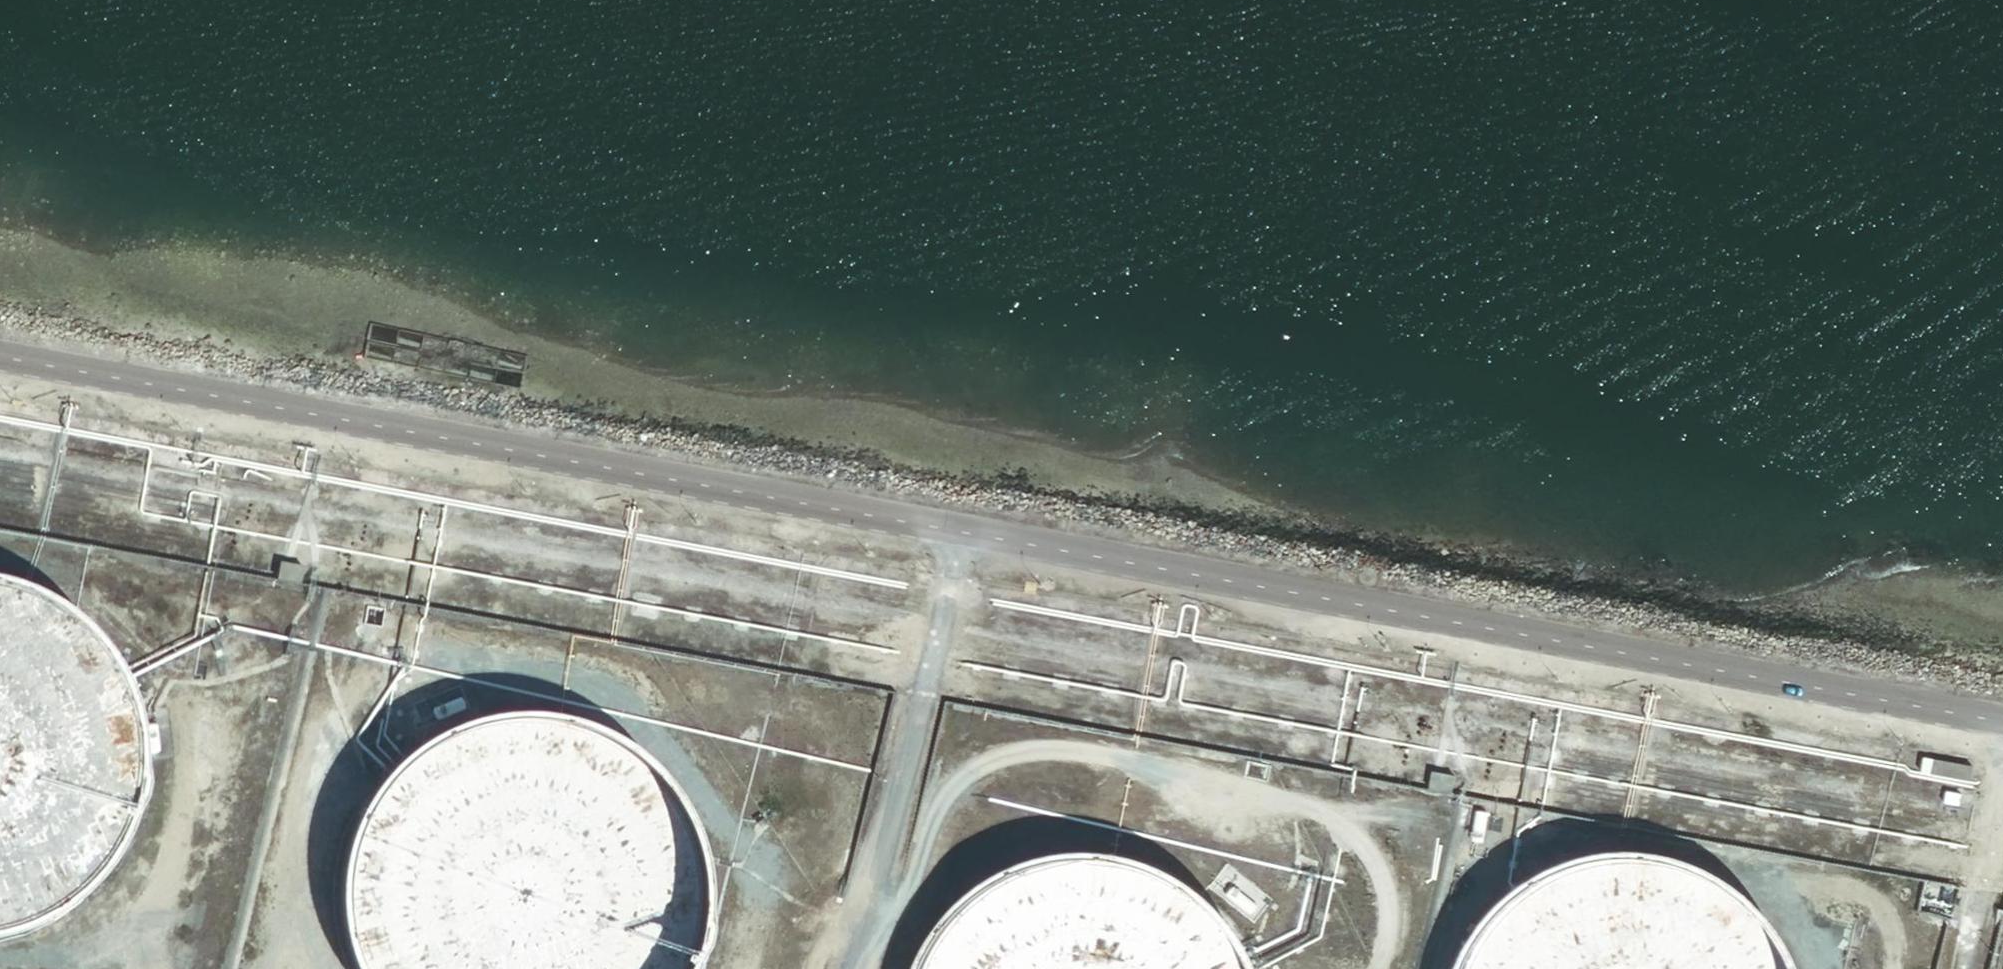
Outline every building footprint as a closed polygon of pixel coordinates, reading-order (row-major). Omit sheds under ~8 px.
[(304,571),(281,567),(277,583),(301,587),(304,571)] [(12,938),(34,931),(49,924),(66,914),(73,908),(84,900),(98,887),(108,875),(118,862),(128,845),(135,830),(140,815),(145,796),(148,777),(149,767),(149,751),(148,735),(145,719),(139,697),(131,679),(122,662),(117,654),(107,641),(91,624),(77,612),(66,604),(46,593),(32,586),(16,581),(1,577),(0,577),(0,941),(12,938)] [(707,960),(712,941),(716,919),(716,909),(716,886),(713,864),(711,854),(707,842),(701,827),(694,812),(686,798),(676,785),(665,773),(659,766),(644,754),(631,744),(614,735),(599,728),(580,722),(568,719),(552,716),(535,715),(519,716),(497,718),(481,722),(465,727),(448,735),(431,744),(418,754),(403,766),(391,778),(381,791),(371,807),(363,821),(359,830),(353,845),(350,858),(346,880),(345,896),(345,913),(347,932),(351,948),(357,966),(358,968),(703,968),(707,960)] [(1971,771),(1933,764),(1931,776),(1969,782),(1971,771)] [(1452,780),(1432,777),(1430,792),(1450,796),(1452,780)] [(1674,861),(1671,860),(1651,857),(1632,856),(1619,856),(1599,858),(1580,862),(1565,866),(1550,873),(1533,882),(1522,889),(1504,903),(1492,914),(1480,929),(1471,942),(1460,962),(1457,968),(1799,968),(1797,963),(1791,952),(1780,935),(1769,920),(1755,906),(1743,895),(1732,888),(1724,882),(1710,875),(1689,866),(1674,861)] [(954,915),(952,917),(941,929),(929,945),(920,961),(917,968),(1252,968),(1251,965),(1240,946),(1234,938),(1227,927),(1214,913),(1202,902),(1186,891),(1170,881),(1155,874),(1140,869),(1118,863),(1102,861),(1083,860),(1064,861),(1048,864),(1032,868),(1014,874),(1002,879),(986,889),(970,900),(960,908),(954,915)]
